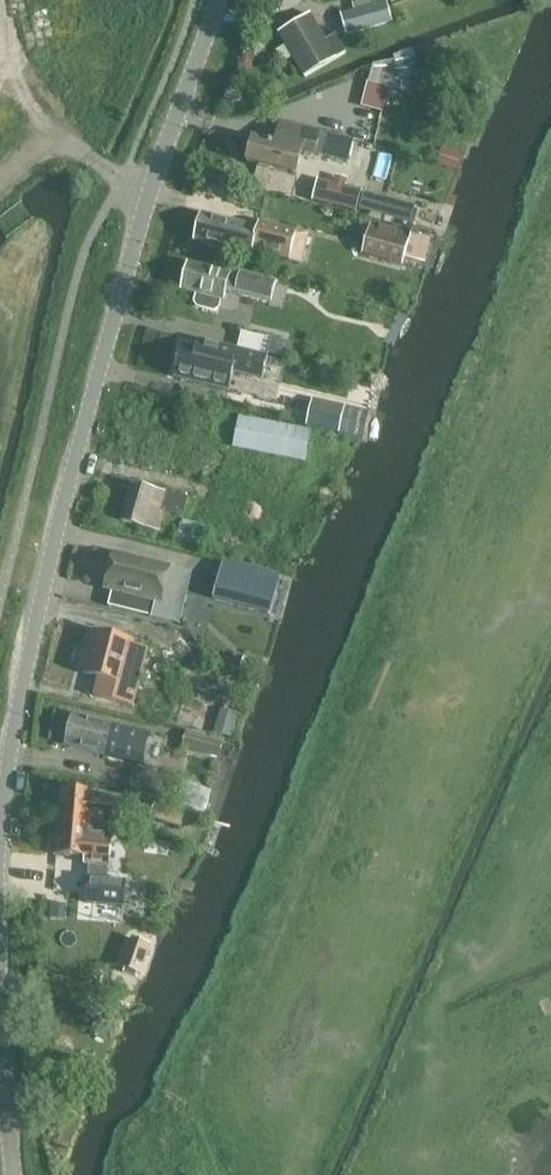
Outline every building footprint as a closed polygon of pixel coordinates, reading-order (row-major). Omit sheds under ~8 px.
[(394,25),(388,3),(341,16),(347,38),(394,25)] [(329,44),(314,18),(283,36),(308,78),(339,60),(349,54),(339,38),(329,44)] [(407,94),(416,60),(375,68),(370,85),(390,90),(407,94)] [(390,90),(370,85),(369,85),(363,109),(384,114),(390,90)] [(351,163),(356,143),(311,131),(285,125),(281,140),(280,146),(256,140),(250,165),(260,167),(274,171),(300,177),(305,156),(318,159),(319,157),(351,165),(351,163)] [(274,171),(260,167),(254,192),(267,195),(274,171)] [(314,202),(356,213),(362,192),(347,188),(349,180),(337,177),(335,185),(320,181),(314,202)] [(387,200),(366,195),(361,211),(382,217),(415,225),(419,209),(388,200),(387,200)] [(303,264),(310,236),(261,223),(259,229),(203,215),(196,242),(253,257),(254,252),(303,264)] [(406,257),(412,235),(372,225),(365,253),(404,264),(406,257)] [(244,296),(248,282),(234,278),(235,275),(190,264),(183,291),(199,295),(197,304),(200,308),(216,312),(219,309),(222,301),(228,302),(229,299),(243,303),(244,296)] [(269,356),(272,341),(243,334),(239,351),(269,358),(269,356)] [(265,380),(270,358),(269,358),(239,351),(201,341),(198,352),(185,349),(177,379),(180,379),(230,391),(235,373),(265,380)] [(272,341),(269,356),(289,360),(292,346),(272,341)] [(341,433),(347,408),(314,400),(312,411),(308,426),(341,433)] [(308,464),(315,431),(244,417),(237,450),(308,464)] [(187,519),(192,498),(173,493),(163,491),(135,484),(126,523),(154,530),(164,533),(168,514),(187,519)] [(210,529),(185,523),(179,548),(204,554),(210,529)] [(171,569),(115,556),(107,589),(114,590),(112,599),(110,607),(154,618),(158,601),(163,602),(171,569)] [(272,614),(282,576),(225,561),(218,587),(215,600),(272,614)] [(139,689),(149,650),(135,646),(136,642),(97,632),(86,675),(100,679),(98,687),(95,697),(115,702),(135,707),(137,697),(139,689)] [(151,686),(146,703),(181,713),(186,696),(151,686)] [(240,717),(221,713),(217,736),(235,740),(240,717)] [(142,765),(149,734),(118,726),(75,716),(67,746),(110,757),(138,764),(142,765)] [(223,756),(227,741),(189,732),(185,747),(223,756)] [(206,814),(213,794),(186,784),(177,810),(204,820),(206,814)] [(107,838),(98,837),(99,826),(123,828),(126,796),(102,794),(102,792),(98,792),(98,794),(83,792),(67,791),(68,790),(64,789),(61,823),(58,858),(61,858),(61,856),(69,857),(78,858),(77,866),(90,867),(93,867),(92,880),(89,880),(87,905),(124,908),(126,883),(108,881),(109,869),(112,869),(114,840),(107,839),(107,838)] [(183,829),(184,827),(188,815),(158,805),(153,820),(183,829)] [(201,819),(188,815),(184,827),(197,831),(201,819)] [(70,907),(53,906),(52,921),(69,922),(70,907)] [(152,946),(134,939),(124,969),(127,970),(126,973),(137,978),(139,974),(142,975),(152,946)]
